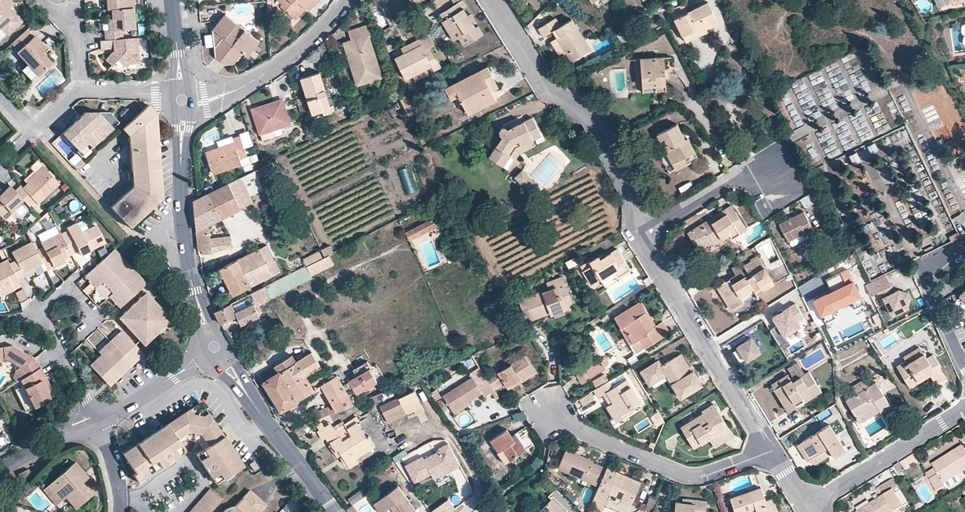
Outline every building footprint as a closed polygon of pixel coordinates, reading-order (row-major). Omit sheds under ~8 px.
[(7,33),(20,20),(13,13),(11,15),(6,10),(8,7),(13,3),(10,0),(0,0),(0,26),(7,33)] [(104,13),(109,13),(136,12),(137,11),(136,0),(104,0),(104,13)] [(318,0),(278,0),(283,5),(281,7),(297,22),(318,0)] [(433,4),(438,10),(450,0),(438,0),(433,4)] [(480,27),(478,29),(470,16),(466,10),(468,9),(462,0),(440,13),(445,21),(443,23),(455,43),(460,39),(466,48),(486,35),(480,27)] [(688,12),(675,19),(682,34),(696,27),(698,31),(706,27),(717,22),(708,2),(688,12)] [(670,9),(675,19),(688,12),(684,3),(670,9)] [(136,12),(109,13),(110,32),(105,32),(106,41),(125,40),(124,33),(137,32),(136,12)] [(478,29),(480,27),(473,14),(470,16),(478,29)] [(225,15),(214,30),(216,58),(220,61),(224,64),(234,64),(243,53),(248,57),(260,42),(225,15)] [(561,35),(557,37),(566,52),(571,61),(590,50),(571,19),(560,26),(555,18),(538,28),(543,36),(553,31),(557,28),(561,35)] [(353,41),(344,44),(359,88),(385,79),(371,38),(375,37),(371,25),(349,32),(353,41)] [(707,31),(706,27),(698,31),(696,27),(682,34),(686,42),(707,31)] [(553,31),(557,37),(561,35),(557,28),(553,31)] [(32,35),(26,29),(12,41),(19,48),(32,35)] [(41,50),(44,47),(45,46),(33,34),(32,35),(19,48),(16,50),(27,62),(36,72),(37,74),(51,61),(41,50)] [(402,49),(405,55),(396,60),(408,82),(433,68),(435,72),(443,68),(432,49),(436,47),(429,35),(402,49)] [(566,52),(557,37),(550,41),(560,56),(566,52)] [(137,39),(125,40),(106,41),(100,42),(101,50),(113,49),(113,52),(106,61),(113,66),(117,61),(126,67),(127,65),(139,64),(137,39)] [(54,59),(44,47),(41,50),(51,61),(54,59)] [(641,58),(642,85),(655,84),(656,91),(666,90),(664,56),(641,58)] [(36,72),(27,62),(20,68),(29,78),(36,72)] [(471,118),(499,103),(493,90),(500,86),(491,68),(447,90),(454,103),(461,99),(471,118)] [(314,117),(325,114),(323,109),(331,106),(320,73),(302,79),(314,117)] [(386,98),(393,95),(390,87),(383,90),(386,98)] [(405,95),(399,99),(404,109),(410,105),(405,95)] [(251,110),(261,137),(293,126),(283,99),(251,110)] [(151,101),(124,126),(128,130),(131,133),(149,116),(155,111),(154,104),(151,101)] [(323,109),(325,114),(326,118),(334,115),(331,106),(323,109)] [(86,138),(92,145),(119,119),(110,109),(103,116),(98,110),(85,111),(63,131),(77,146),(86,138)] [(155,111),(149,116),(156,194),(127,221),(131,226),(162,197),(155,111)] [(149,116),(131,133),(135,184),(112,205),(127,221),(156,194),(149,116)] [(506,134),(503,129),(499,129),(496,131),(495,132),(494,134),(495,137),(496,138),(498,139),(486,161),(502,169),(508,157),(507,156),(512,147),(517,144),(518,146),(530,140),(529,139),(538,134),(529,118),(510,128),(512,131),(506,134)] [(684,139),(681,133),(677,123),(656,134),(672,163),(694,152),(687,138),(684,139)] [(512,131),(510,128),(509,126),(503,129),(506,134),(512,131)] [(240,137),(232,139),(234,144),(224,147),(205,153),(212,173),(240,164),(239,159),(246,156),(240,137)] [(81,154),(92,145),(86,138),(77,146),(75,148),(81,154)] [(533,146),(530,140),(518,146),(517,144),(512,147),(507,156),(508,157),(502,169),(507,172),(517,154),(533,146)] [(285,144),(288,151),(295,148),(292,141),(285,144)] [(698,158),(694,152),(672,163),(675,170),(698,158)] [(851,156),(854,164),(866,160),(863,152),(851,156)] [(77,155),(69,161),(74,167),(82,161),(77,155)] [(257,180),(280,169),(276,160),(252,171),(257,180)] [(42,166),(21,185),(23,187),(44,168),(42,166)] [(23,187),(21,185),(15,190),(23,199),(29,205),(34,201),(37,203),(58,184),(44,168),(23,187)] [(518,173),(515,179),(529,185),(531,178),(518,173)] [(241,177),(228,184),(241,208),(253,202),(241,177)] [(228,184),(210,193),(223,218),(241,208),(228,184)] [(15,190),(11,185),(4,191),(0,194),(0,214),(3,217),(10,210),(23,199),(15,190)] [(210,193),(208,194),(221,218),(223,218),(210,193)] [(809,193),(792,204),(797,212),(814,201),(809,193)] [(231,240),(230,230),(209,232),(208,225),(221,219),(221,218),(208,194),(193,201),(198,250),(202,250),(202,253),(211,252),(211,251),(231,240)] [(731,205),(725,209),(732,221),(739,217),(731,205)] [(725,209),(716,215),(719,218),(711,222),(710,219),(693,229),(703,245),(711,239),(713,242),(728,233),(731,238),(746,228),(739,217),(732,221),(725,209)] [(13,214),(10,210),(3,217),(6,221),(13,214)] [(805,231),(807,234),(815,230),(804,211),(780,223),(788,239),(805,231)] [(434,217),(418,225),(421,233),(437,224),(434,217)] [(68,230),(61,234),(71,253),(78,250),(80,254),(105,241),(96,224),(82,232),(77,222),(67,227),(68,230)] [(421,233),(418,225),(407,231),(411,238),(421,233)] [(54,227),(37,235),(40,242),(58,233),(54,227)] [(697,248),(703,245),(693,229),(688,233),(697,248)] [(808,237),(807,234),(805,231),(788,239),(791,245),(808,237)] [(61,234),(60,232),(58,233),(40,242),(42,246),(36,249),(42,261),(46,269),(52,266),(51,262),(61,257),(71,253),(61,234)] [(961,238),(959,233),(949,238),(952,243),(961,238)] [(42,261),(36,249),(31,241),(11,251),(15,260),(8,263),(16,278),(23,274),(21,271),(32,266),(42,261)] [(265,246),(259,249),(267,263),(272,261),(265,246)] [(881,259),(893,254),(891,248),(879,252),(881,259)] [(114,249),(109,253),(141,286),(144,283),(114,249)] [(267,263),(259,249),(221,269),(233,294),(279,270),(274,260),(272,261),(267,263)] [(593,285),(601,280),(615,272),(619,279),(631,272),(618,250),(601,261),(599,257),(582,267),(593,285)] [(109,253),(85,275),(95,287),(101,281),(112,292),(108,295),(118,307),(141,286),(109,253)] [(304,261),(307,266),(308,266),(322,259),(319,254),(304,261)] [(335,265),(330,255),(322,259),(308,266),(312,276),(335,265)] [(51,262),(52,266),(63,260),(61,257),(51,262)] [(758,284),(770,277),(757,257),(744,265),(746,271),(743,273),(744,275),(730,284),(727,279),(724,281),(724,280),(720,282),(721,283),(716,287),(730,309),(742,301),(739,295),(752,287),(753,288),(758,284)] [(6,258),(0,261),(0,289),(9,284),(11,289),(20,284),(16,278),(8,263),(6,258)] [(42,261),(32,266),(34,270),(35,273),(46,269),(42,261)] [(286,269),(288,275),(298,270),(295,265),(286,269)] [(34,270),(32,266),(21,271),(23,274),(34,270)] [(606,287),(619,279),(615,272),(601,280),(606,287)] [(872,282),(881,299),(883,297),(887,304),(890,302),(895,312),(907,306),(907,305),(905,302),(907,299),(904,294),(901,293),(899,290),(899,289),(894,291),(886,275),(872,282)] [(774,284),(770,277),(758,284),(762,291),(774,284)] [(540,293),(521,300),(528,320),(551,311),(553,315),(574,307),(563,278),(549,284),(552,291),(541,296),(540,293)] [(11,289),(9,284),(0,289),(0,294),(11,289)] [(266,291),(264,287),(250,293),(257,305),(269,299),(266,291)] [(15,293),(20,303),(27,299),(22,290),(15,293)] [(909,297),(907,293),(899,290),(901,293),(904,294),(907,299),(905,302),(907,305),(909,297)] [(144,300),(149,296),(145,292),(141,296),(144,300)] [(144,300),(141,296),(118,317),(128,329),(133,325),(137,329),(132,333),(138,340),(143,336),(147,340),(166,323),(162,318),(166,314),(160,308),(155,312),(151,307),(156,303),(149,296),(144,300)] [(895,312),(890,302),(887,304),(891,314),(895,312)] [(155,312),(160,308),(156,303),(151,307),(155,312)] [(235,312),(231,303),(214,311),(221,323),(236,316),(241,324),(259,315),(253,303),(235,312)] [(654,330),(645,315),(648,313),(642,304),(616,320),(622,331),(625,329),(634,345),(632,347),(637,355),(670,335),(664,324),(657,328),(654,330)] [(657,328),(648,313),(645,315),(654,330),(657,328)] [(162,318),(166,323),(170,319),(166,314),(162,318)] [(128,329),(132,333),(137,329),(133,325),(128,329)] [(632,347),(634,345),(625,329),(622,331),(620,332),(630,348),(632,347)] [(104,380),(138,349),(121,330),(97,352),(100,355),(89,364),(104,380)] [(143,336),(138,340),(142,344),(147,340),(143,336)] [(752,337),(738,346),(746,360),(760,351),(752,337)] [(37,366),(32,357),(13,343),(0,346),(0,359),(5,357),(18,366),(14,369),(11,376),(14,381),(18,379),(37,366)] [(924,355),(927,360),(934,356),(927,345),(920,349),(924,355)] [(138,349),(104,380),(108,385),(142,354),(138,349)] [(920,349),(905,358),(907,363),(909,365),(924,355),(920,349)] [(328,379),(311,352),(296,362),(292,355),(277,364),(281,371),(299,399),(321,384),(329,379),(328,379)] [(688,376),(693,373),(683,355),(677,359),(688,376)] [(909,365),(907,363),(898,368),(911,388),(930,376),(936,385),(946,379),(940,369),(942,368),(934,356),(927,360),(924,355),(909,365)] [(496,370),(485,376),(493,389),(504,383),(506,387),(519,379),(520,381),(535,372),(524,356),(498,372),(496,370)] [(688,376),(677,359),(662,368),(668,378),(682,400),(702,387),(693,373),(688,376)] [(601,362),(577,376),(582,385),(607,370),(601,362)] [(651,388),(668,378),(662,368),(659,362),(642,373),(651,388)] [(372,382),(365,370),(362,372),(358,365),(344,374),(348,380),(343,384),(349,393),(355,389),(357,392),(372,382)] [(47,384),(37,366),(18,379),(32,407),(49,399),(45,392),(42,387),(47,384)] [(483,395),(493,389),(485,376),(480,368),(470,374),(472,377),(443,395),(452,410),(481,392),(483,395)] [(299,399),(281,371),(262,383),(281,411),(289,405),(299,399)] [(343,384),(337,373),(328,379),(329,379),(321,384),(324,391),(332,404),(336,411),(355,403),(349,393),(343,384)] [(785,387),(781,381),(773,387),(790,413),(823,393),(811,374),(795,384),(793,382),(785,387)] [(593,383),(598,390),(609,383),(605,376),(593,383)] [(790,376),(781,381),(785,387),(793,382),(790,376)] [(852,385),(857,393),(868,386),(863,378),(852,385)] [(609,383),(598,390),(595,392),(599,399),(603,396),(607,394),(614,405),(610,408),(608,409),(616,421),(634,409),(641,405),(627,382),(614,390),(609,383)] [(868,386),(857,393),(845,400),(856,418),(876,406),(879,410),(890,404),(875,382),(868,386)] [(321,384),(299,399),(301,402),(324,391),(321,384)] [(397,398),(404,414),(413,409),(421,405),(414,390),(397,398)] [(591,394),(580,401),(584,407),(595,401),(591,394)] [(603,396),(610,408),(614,405),(607,394),(603,396)] [(404,414),(397,398),(381,406),(388,421),(404,414)] [(302,404),(301,402),(299,399),(289,405),(293,410),(302,404)] [(123,454),(125,457),(136,450),(168,430),(193,414),(196,416),(197,411),(204,413),(202,418),(205,418),(207,418),(239,470),(242,468),(202,403),(123,454)] [(336,411),(332,404),(318,410),(321,417),(336,411)] [(700,443),(709,438),(713,446),(732,435),(713,404),(701,412),(702,413),(680,426),(691,445),(698,441),(700,443)] [(421,405),(413,409),(415,414),(424,410),(421,405)] [(859,422),(879,410),(876,406),(856,418),(859,422)] [(636,413),(634,409),(616,421),(618,424),(636,413)] [(136,450),(125,457),(135,474),(133,475),(139,483),(153,475),(184,454),(181,447),(188,444),(198,444),(203,450),(196,454),(215,485),(239,470),(207,418),(205,418),(202,418),(204,413),(197,411),(196,416),(193,414),(168,430),(136,450)] [(357,415),(344,423),(347,428),(357,423),(365,436),(369,435),(357,415)] [(374,443),(369,435),(365,436),(357,423),(347,428),(344,423),(334,430),(339,437),(331,442),(336,451),(338,449),(349,467),(359,460),(355,456),(370,446),(374,443)] [(828,424),(802,441),(812,456),(827,447),(831,453),(833,456),(844,449),(828,424)] [(326,435),(331,442),(339,437),(334,430),(326,435)] [(508,433),(493,443),(501,454),(504,452),(512,462),(512,463),(527,452),(520,442),(516,444),(513,439),(508,433)] [(815,463),(831,453),(827,447),(812,456),(802,441),(796,444),(806,460),(815,463)] [(506,466),(512,462),(504,452),(501,454),(493,443),(491,444),(506,466)] [(424,458),(406,466),(415,484),(432,475),(429,470),(438,466),(443,476),(452,471),(447,461),(456,457),(449,444),(440,449),(441,451),(425,460),(424,458)] [(373,452),(370,446),(355,456),(359,460),(373,452)] [(956,475),(964,469),(964,451),(962,446),(932,465),(934,469),(926,474),(936,490),(945,485),(943,483),(956,475)] [(558,467),(599,485),(606,468),(592,462),(592,460),(566,449),(558,467)] [(910,456),(898,463),(903,471),(915,464),(910,456)] [(447,461),(452,471),(461,467),(456,457),(447,461)] [(77,461),(70,466),(73,470),(68,475),(65,471),(57,477),(60,481),(53,487),(63,498),(67,495),(77,507),(94,493),(84,481),(80,477),(87,472),(77,461)] [(70,466),(65,471),(68,475),(73,470),(70,466)] [(434,480),(443,476),(438,466),(429,470),(432,475),(434,480)] [(607,467),(606,468),(599,485),(590,505),(601,509),(609,492),(611,487),(618,490),(618,488),(624,490),(621,498),(631,502),(641,481),(607,467)] [(90,475),(87,472),(80,477),(84,481),(90,475)] [(960,480),(956,475),(943,483),(945,485),(947,488),(960,480)] [(50,483),(53,487),(60,481),(57,477),(50,483)] [(857,511),(899,511),(904,509),(896,494),(901,491),(894,479),(879,488),(884,496),(857,511)] [(53,487),(50,483),(45,487),(58,502),(63,498),(53,487)] [(571,502),(555,485),(546,493),(552,498),(564,510),(571,502)] [(389,508),(396,503),(402,511),(417,511),(398,487),(375,504),(380,511),(384,511),(389,508)] [(609,492),(621,498),(624,490),(618,488),(618,490),(611,487),(609,492)] [(756,511),(777,511),(772,498),(764,500),(760,487),(730,498),(735,511),(753,511),(756,511)] [(222,499),(210,489),(190,511),(211,511),(222,499)] [(234,507),(240,511),(260,511),(265,506),(248,491),(242,497),(242,498),(234,507)] [(352,505),(365,497),(361,491),(349,498),(352,505)] [(564,510),(552,498),(541,510),(543,511),(566,511),(564,510)] [(682,502),(675,502),(674,511),(705,511),(706,501),(686,498),(686,503),(682,502)] [(433,511),(453,511),(457,509),(450,499),(433,511)] [(500,500),(490,508),(495,511),(506,511),(509,509),(500,500)] [(389,508),(392,511),(402,511),(396,503),(389,508)]
